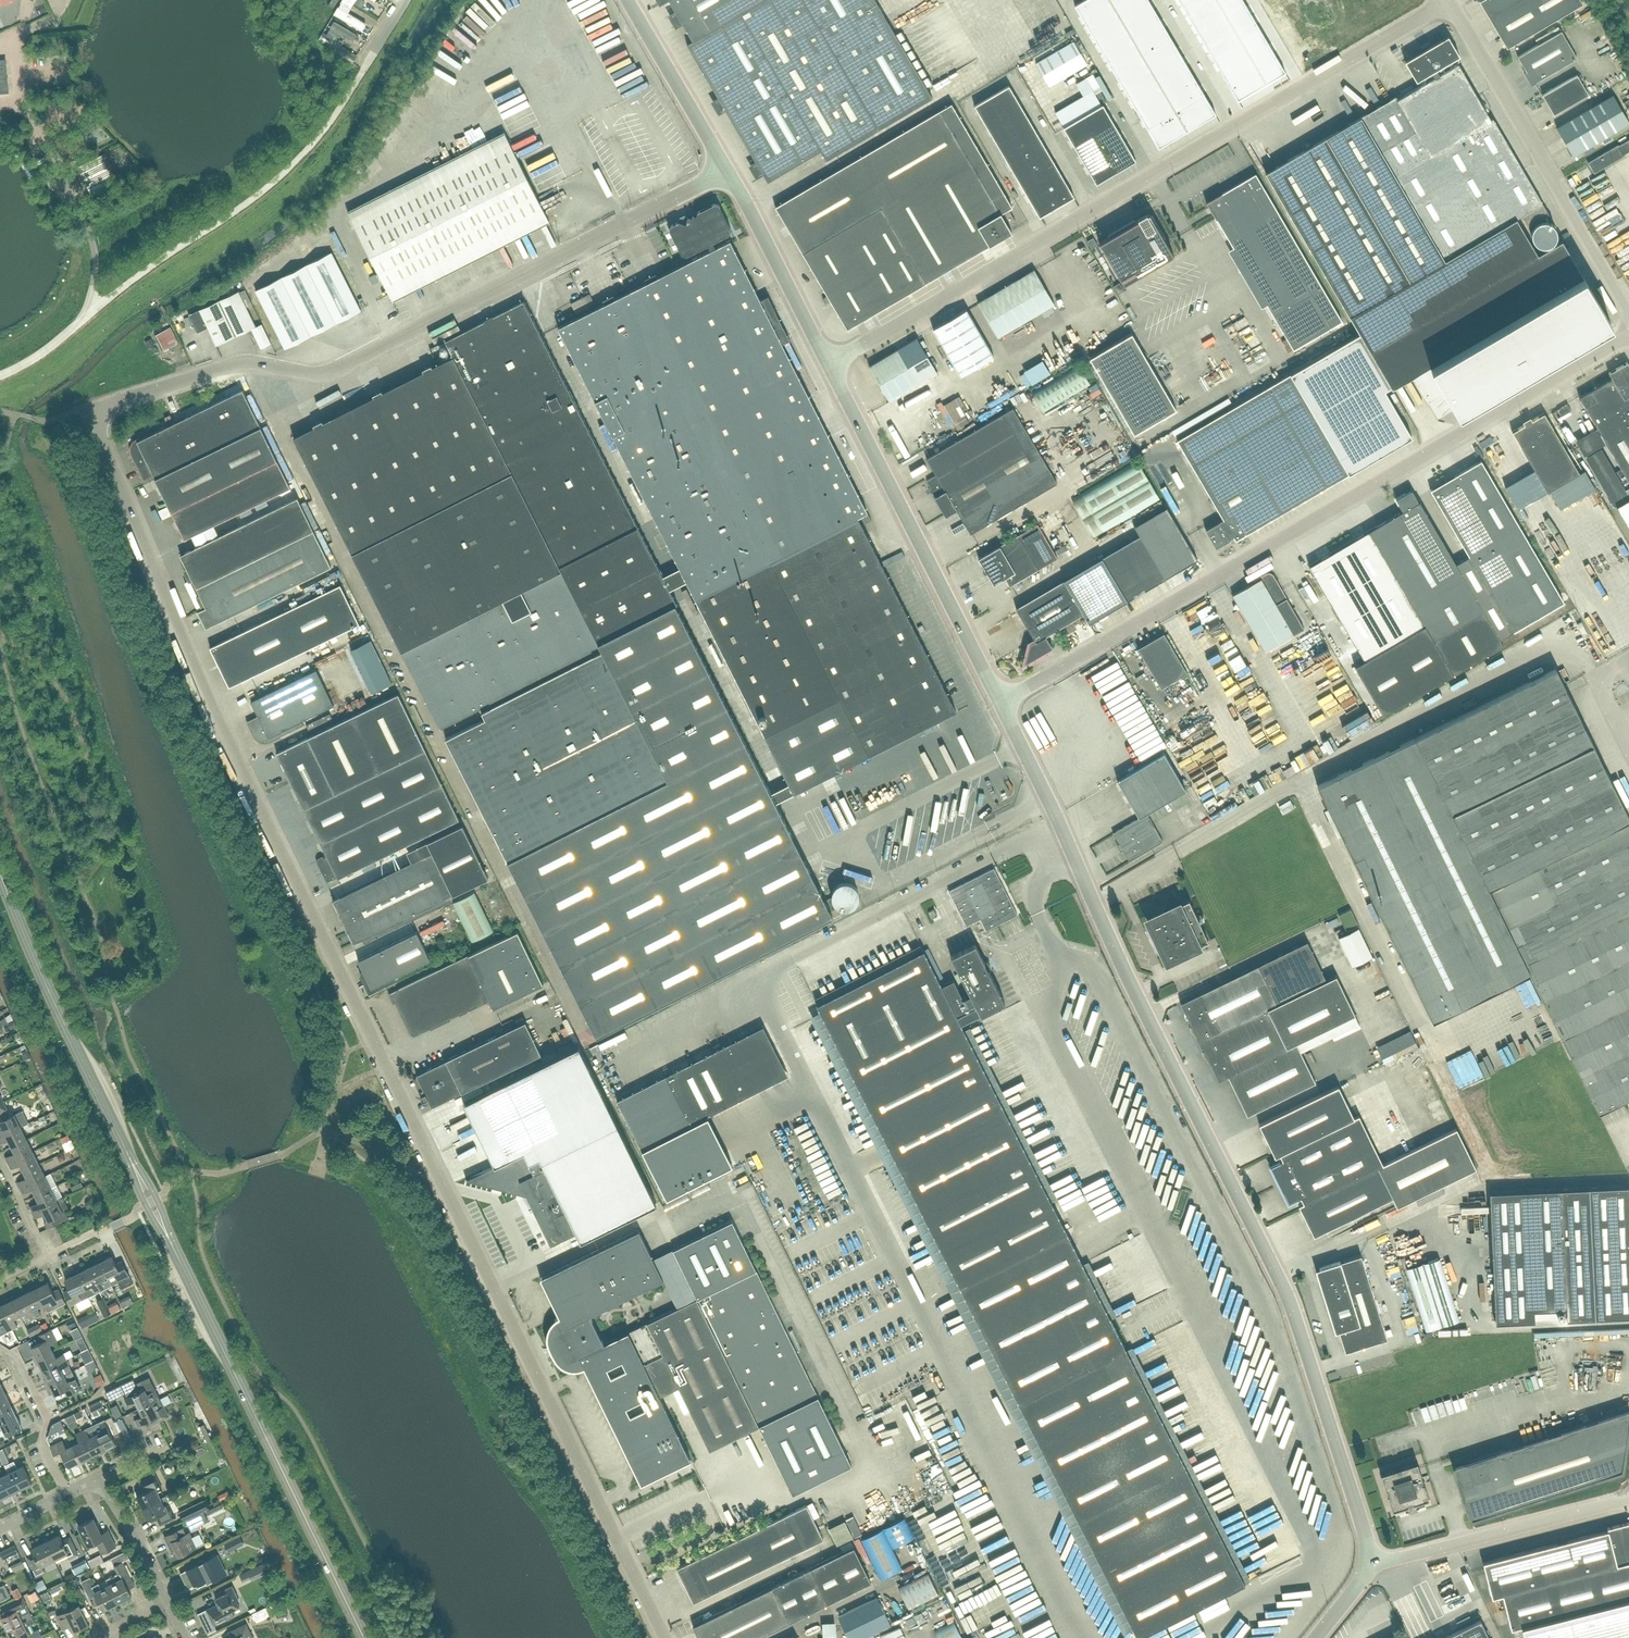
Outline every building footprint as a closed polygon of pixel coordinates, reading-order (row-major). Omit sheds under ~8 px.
[(346,0),(342,0),(340,3),(350,9),(353,4),(346,0)] [(767,181),(820,151),(825,160),(932,97),(875,0),(668,0),(670,3),(692,40),(690,42),(686,44),(692,54),(767,181)] [(1075,4),(1158,146),(1215,113),(1148,0),(1082,0),(1075,4)] [(1236,97),(1283,70),(1242,0),(1179,0),(1236,97)] [(1580,0),(1478,0),(1506,47),(1581,3),(1580,0)] [(339,6),(334,14),(361,30),(366,23),(339,6)] [(357,35),(334,21),(330,27),(353,41),(357,35)] [(1557,25),(1535,38),(1538,43),(1516,56),(1525,71),(1523,72),(1530,84),(1576,58),(1557,25)] [(329,44),(332,38),(323,32),(319,38),(329,44)] [(1349,317),(1358,332),(1392,389),(1413,377),(1427,400),(1443,390),(1457,414),(1611,323),(1583,276),(1561,240),(1537,254),(1516,218),(1521,215),(1527,226),(1548,214),(1491,118),(1489,119),(1456,64),(1455,64),(1454,62),(1456,61),(1454,58),(1453,56),(1459,52),(1448,33),(1405,58),(1416,78),(1420,76),(1424,83),(1396,99),(1395,96),(1352,122),(1265,174),(1349,317)] [(1073,41),(1035,63),(1049,86),(1086,64),(1073,41)] [(5,60),(0,60),(0,92),(8,92),(5,60)] [(1541,94),(1553,114),(1587,94),(1576,74),(1541,94)] [(957,79),(946,82),(950,94),(960,90),(957,79)] [(997,106),(1014,96),(1008,85),(991,95),(997,106)] [(1612,94),(1556,127),(1572,155),(1628,122),(1612,94)] [(980,116),(997,106),(991,95),(974,105),(980,116)] [(1014,96),(997,106),(1003,116),(1020,106),(1014,96)] [(846,328),(931,279),(1011,232),(1007,225),(1015,221),(1008,209),(1011,206),(951,103),(775,206),(846,328)] [(1067,136),(1068,138),(1069,138),(1096,183),(1096,182),(1134,160),(1134,161),(1135,160),(1108,115),(1109,114),(1108,112),(1107,112),(1102,104),(1063,127),(1068,135),(1067,136)] [(997,106),(980,116),(986,126),(1003,116),(997,106)] [(1010,127),(1027,117),(1020,106),(1003,116),(1010,127)] [(993,137),(1010,127),(1003,116),(986,126),(993,137)] [(1017,138),(1034,128),(1027,117),(1010,127),(1017,138)] [(999,148),(1017,138),(1010,127),(993,137),(999,148)] [(1034,128),(1017,138),(1024,151),(1041,141),(1034,128)] [(350,217),(389,295),(546,216),(506,138),(350,217)] [(1017,138),(999,148),(1006,161),(1024,151),(1017,138)] [(1618,145),(1617,144),(1587,162),(1593,173),(1620,157),(1619,156),(1628,151),(1628,138),(1618,145)] [(1031,163),(1048,153),(1041,141),(1024,151),(1031,163)] [(1209,156),(1214,165),(1232,156),(1227,147),(1209,156)] [(1014,173),(1031,163),(1024,151),(1006,161),(1014,173)] [(1048,153),(1031,163),(1038,175),(1055,165),(1048,153)] [(77,167),(93,200),(117,188),(101,155),(77,167)] [(1031,163),(1014,173),(1021,185),(1038,175),(1031,163)] [(1044,185),(1061,176),(1055,165),(1038,175),(1044,185)] [(1171,188),(1193,180),(1189,170),(1167,179),(1171,188)] [(1255,173),(1229,188),(1221,193),(1205,202),(1215,219),(1216,219),(1223,230),(1293,349),(1341,320),(1255,173)] [(1027,196),(1044,185),(1038,175),(1021,185),(1027,196)] [(1050,195),(1067,186),(1061,176),(1044,185),(1050,195)] [(1032,206),(1050,195),(1044,185),(1027,196),(1032,206)] [(1067,186),(1050,195),(1056,205),(1072,196),(1073,197),(1073,196),(1067,186)] [(1050,195),(1032,206),(1039,217),(1040,216),(1039,215),(1056,205),(1050,195)] [(710,250),(557,327),(693,595),(793,793),(955,711),(858,517),(867,512),(781,343),(789,339),(783,326),(775,330),(767,315),(775,311),(767,295),(759,299),(729,240),(715,247),(712,242),(729,233),(731,229),(718,204),(714,203),(697,211),(696,215),(692,214),(691,218),(687,216),(686,220),(682,219),(681,222),(678,221),(670,225),(669,229),(681,254),(685,255),(707,244),(710,250)] [(1098,242),(1123,283),(1173,253),(1148,212),(1098,242)] [(1552,224),(1551,223),(1550,223),(1550,222),(1549,222),(1548,221),(1547,221),(1546,221),(1546,220),(1545,220),(1544,220),(1543,220),(1542,220),(1541,220),(1540,220),(1540,221),(1539,221),(1538,221),(1537,222),(1536,222),(1536,223),(1535,223),(1534,223),(1534,224),(1533,224),(1533,225),(1533,226),(1532,226),(1532,227),(1531,228),(1531,229),(1531,230),(1531,231),(1530,231),(1530,232),(1530,233),(1530,234),(1530,235),(1531,235),(1531,236),(1531,237),(1531,238),(1532,238),(1532,239),(1532,240),(1533,240),(1533,241),(1534,241),(1534,242),(1535,242),(1535,243),(1536,243),(1536,244),(1537,244),(1538,244),(1539,245),(1540,245),(1541,245),(1542,245),(1543,245),(1544,245),(1545,245),(1546,245),(1547,245),(1548,245),(1548,244),(1549,244),(1550,244),(1550,243),(1551,243),(1551,242),(1552,242),(1552,241),(1553,241),(1553,240),(1554,240),(1554,239),(1554,238),(1555,238),(1555,237),(1555,236),(1555,235),(1555,234),(1556,234),(1556,233),(1556,232),(1555,231),(1555,230),(1555,229),(1555,228),(1554,228),(1554,227),(1554,226),(1553,225),(1552,224)] [(1097,244),(1093,237),(1086,241),(1091,248),(1097,244)] [(306,264),(335,323),(360,310),(331,252),(306,264)] [(280,277),(310,335),(335,323),(306,264),(280,277)] [(997,336),(997,337),(1054,303),(1040,279),(1034,269),(977,302),(997,336)] [(310,335),(280,277),(255,290),(285,348),(310,335)] [(199,309),(188,315),(197,332),(207,327),(216,345),(230,338),(255,326),(238,291),(213,303),(199,309)] [(1144,295),(1137,299),(1141,305),(1148,301),(1144,295)] [(778,808),(675,604),(676,604),(669,589),(662,575),(637,527),(541,338),(523,301),(444,340),(445,341),(452,356),(437,364),(293,437),(440,728),(479,708),(485,718),(445,737),(517,880),(596,1035),(832,916),(829,911),(835,908),(845,911),(857,905),(861,895),(855,884),(843,880),(834,885),(830,897),(824,900),(778,808)] [(932,329),(960,375),(994,356),(966,309),(932,329)] [(164,350),(178,343),(170,327),(156,334),(164,350)] [(1080,332),(1082,339),(1094,335),(1092,328),(1080,332)] [(1385,393),(1392,389),(1358,332),(1290,374),(1176,440),(1223,519),(1205,529),(1215,547),(1233,537),(1235,540),(1246,533),(1254,528),(1348,473),(1411,436),(1385,393)] [(1089,358),(1134,433),(1176,409),(1131,333),(1089,358)] [(917,337),(907,343),(897,349),(868,366),(888,400),(917,383),(937,372),(917,337)] [(943,348),(931,353),(934,362),(947,357),(943,348)] [(1578,397),(1620,468),(1616,471),(1622,482),(1627,480),(1628,483),(1628,365),(1627,361),(1608,372),(1611,378),(1578,397)] [(1043,412),(1090,384),(1078,364),(1031,392),(1043,412)] [(968,420),(979,415),(966,387),(947,396),(956,416),(965,412),(968,420)] [(290,487),(263,432),(242,389),(140,439),(139,437),(136,439),(131,443),(130,448),(131,454),(133,452),(134,456),(133,457),(136,465),(144,480),(153,475),(184,538),(290,487)] [(969,533),(1056,483),(1013,408),(926,458),(935,474),(926,479),(935,495),(933,496),(944,515),(955,508),(969,533)] [(1523,424),(1511,431),(1547,491),(1578,473),(1543,413),(1531,420),(1529,416),(1521,421),(1523,424)] [(173,420),(170,414),(164,417),(167,423),(173,420)] [(944,431),(955,426),(953,420),(941,425),(944,431)] [(1159,499),(1137,460),(1072,499),(1094,537),(1159,499)] [(1480,460),(1430,489),(1468,556),(1512,631),(1538,616),(1563,601),(1541,564),(1519,526),(1500,493),(1480,460)] [(1402,510),(1308,565),(1363,660),(1354,666),(1382,714),(1502,644),(1499,639),(1455,563),(1418,501),(1411,489),(1395,498),(1402,510)] [(331,566),(297,497),(180,554),(205,607),(197,611),(205,627),(331,566)] [(1616,505),(1628,528),(1628,497),(1616,505)] [(1144,519),(1133,525),(1139,535),(1164,578),(1196,560),(1164,507),(1144,519)] [(871,520),(868,515),(861,518),(864,523),(871,520)] [(1009,585),(1009,586),(1057,558),(1037,523),(978,558),(993,584),(1007,576),(1011,583),(1009,585)] [(1088,623),(1143,591),(1164,578),(1139,535),(1015,607),(1034,639),(1027,643),(1027,645),(1026,647),(1027,648),(1024,663),(1052,646),(1045,635),(1083,613),(1088,623)] [(1620,550),(1625,558),(1628,556),(1628,551),(1626,546),(1620,550)] [(1468,556),(1455,563),(1499,639),(1512,631),(1468,556)] [(1264,651),(1303,628),(1286,598),(1273,574),(1271,573),(1269,572),(1268,572),(1266,572),(1252,580),(1253,582),(1232,595),(1264,651)] [(359,623),(340,584),(210,647),(229,686),(359,623)] [(1160,687),(1186,672),(1163,632),(1137,648),(1160,687)] [(390,688),(373,643),(352,651),(369,695),(390,688)] [(1555,668),(1317,785),(1432,1020),(1529,973),(1598,1113),(1628,1098),(1628,819),(1555,668)] [(280,735),(281,736),(303,725),(301,720),(333,705),(328,694),(322,682),(316,669),(250,700),(258,716),(246,721),(250,729),(252,728),(254,732),(253,732),(255,737),(259,740),(264,741),(269,740),(280,735)] [(337,878),(458,819),(397,693),(276,752),(326,855),(319,859),(318,862),(321,869),(322,869),(323,872),(322,872),(327,881),(337,876),(337,878)] [(1112,832),(1129,860),(1162,841),(1146,813),(1185,789),(1163,752),(1116,779),(1138,817),(1112,832)] [(1229,786),(1206,799),(1213,812),(1237,799),(1229,786)] [(1289,799),(1278,806),(1283,814),(1294,807),(1289,799)] [(422,856),(333,899),(339,912),(337,912),(346,930),(347,930),(353,942),(488,877),(462,825),(417,847),(422,856)] [(1016,914),(993,868),(948,891),(965,925),(979,919),(985,930),(1016,914)] [(474,891),(452,902),(472,940),(493,930),(474,891)] [(1164,964),(1202,947),(1200,944),(1207,941),(1188,899),(1181,902),(1179,899),(1142,917),(1164,964)] [(1338,937),(1352,966),(1372,956),(1357,927),(1337,936),(1338,937)] [(394,979),(393,976),(429,959),(416,931),(357,960),(362,970),(360,975),(366,978),(371,987),(383,981),(384,984),(394,979)] [(517,931),(467,955),(388,993),(392,1002),(398,999),(401,1005),(399,1006),(412,1033),(428,1026),(430,1029),(450,1019),(449,1015),(458,1011),(459,1014),(489,1000),(493,1008),(542,984),(517,931)] [(1197,1042),(1325,979),(1306,940),(1179,1002),(1190,1024),(1189,1024),(1197,1042)] [(923,950),(816,1004),(819,1011),(1133,1630),(1137,1637),(1191,1610),(1244,1583),(1126,1349),(1066,1232),(1036,1171),(961,1024),(980,1014),(1004,1001),(975,943),(950,956),(958,972),(962,980),(969,994),(962,997),(953,980),(941,986),(923,950)] [(1325,979),(1197,1042),(1206,1059),(1206,1058),(1217,1080),(1227,1075),(1247,1114),(1314,1081),(1295,1042),(1354,1014),(1335,975),(1325,979)] [(341,1026),(338,1019),(333,1022),(336,1029),(341,1026)] [(415,1073),(424,1092),(431,1106),(540,1054),(525,1021),(445,1060),(446,1061),(433,1067),(432,1065),(415,1073)] [(733,1166),(707,1115),(787,1074),(763,1025),(616,1100),(642,1149),(668,1199),(733,1166)] [(1386,1046),(1390,1055),(1414,1045),(1410,1035),(1386,1046)] [(578,1045),(463,1101),(468,1113),(478,1108),(487,1126),(477,1131),(494,1165),(465,1179),(502,1188),(509,1190),(536,1197),(537,1199),(533,1201),(536,1207),(539,1205),(541,1207),(534,1211),(550,1243),(575,1231),(580,1240),(656,1203),(578,1045)] [(27,1071),(33,1069),(30,1060),(24,1062),(27,1071)] [(1258,1123),(1274,1156),(1279,1154),(1282,1159),(1269,1166),(1272,1171),(1277,1182),(1288,1203),(1300,1197),(1303,1202),(1298,1205),(1313,1235),(1351,1217),(1392,1197),(1397,1206),(1467,1171),(1475,1167),(1432,1078),(1353,1117),(1337,1085),(1258,1123)] [(9,1116),(0,1120),(0,1123),(2,1128),(0,1129),(0,1135),(20,1126),(28,1122),(22,1110),(13,1114),(12,1112),(8,1114),(9,1116)] [(26,1139),(20,1126),(0,1135),(0,1143),(8,1139),(11,1146),(26,1139)] [(32,1151),(26,1139),(11,1146),(14,1152),(5,1157),(7,1162),(32,1151)] [(70,1139),(62,1140),(64,1149),(72,1147),(70,1139)] [(23,1170),(38,1163),(32,1151),(7,1162),(10,1168),(20,1164),(23,1170)] [(38,1163),(23,1170),(27,1177),(17,1181),(20,1187),(44,1175),(38,1163)] [(44,1175),(20,1187),(23,1193),(32,1188),(35,1195),(50,1188),(44,1175)] [(1489,1191),(1493,1269),(1495,1322),(1534,1321),(1533,1309),(1566,1308),(1566,1318),(1628,1316),(1628,1185),(1560,1189),(1489,1191)] [(50,1188),(35,1195),(39,1202),(29,1206),(32,1212),(56,1200),(50,1188)] [(62,1212),(56,1200),(32,1212),(35,1218),(44,1213),(47,1219),(44,1221),(47,1227),(68,1217),(65,1210),(62,1212)] [(732,1220),(682,1244),(804,1488),(851,1465),(732,1220)] [(546,1274),(540,1277),(559,1316),(558,1316),(558,1317),(557,1317),(556,1318),(555,1318),(555,1319),(554,1319),(554,1320),(553,1320),(553,1321),(552,1321),(552,1322),(551,1322),(551,1323),(551,1324),(549,1326),(548,1329),(547,1332),(547,1334),(547,1335),(547,1336),(547,1337),(547,1338),(547,1339),(547,1340),(547,1341),(547,1342),(548,1342),(548,1343),(548,1344),(548,1345),(549,1345),(554,1356),(555,1357),(557,1361),(561,1364),(564,1366),(567,1367),(569,1368),(572,1368),(573,1368),(574,1368),(575,1368),(576,1368),(577,1368),(578,1368),(578,1367),(579,1367),(580,1367),(581,1367),(582,1366),(583,1366),(640,1483),(690,1459),(659,1395),(678,1386),(709,1450),(759,1426),(792,1494),(804,1488),(682,1244),(672,1249),(696,1298),(677,1307),(603,1343),(589,1315),(663,1279),(653,1258),(638,1229),(546,1274)] [(1360,1254),(1314,1268),(1334,1331),(1338,1330),(1344,1351),(1387,1338),(1360,1254)] [(115,1262),(111,1255),(104,1258),(103,1256),(98,1258),(107,1277),(110,1284),(117,1280),(121,1288),(132,1282),(121,1260),(115,1262)] [(98,1258),(94,1260),(95,1263),(87,1267),(99,1290),(104,1287),(101,1280),(107,1277),(98,1258)] [(1458,1320),(1439,1258),(1406,1268),(1425,1330),(1458,1320)] [(74,1270),(87,1296),(99,1290),(87,1267),(81,1270),(79,1267),(74,1270)] [(71,1274),(64,1278),(69,1288),(63,1291),(70,1304),(87,1296),(74,1270),(70,1272),(71,1274)] [(34,1285),(43,1303),(49,1300),(53,1308),(64,1302),(57,1289),(51,1292),(47,1282),(40,1285),(39,1283),(34,1285)] [(43,1303),(34,1285),(29,1287),(30,1290),(24,1293),(35,1317),(40,1314),(36,1307),(43,1303)] [(30,1320),(35,1317),(24,1293),(16,1297),(15,1294),(10,1297),(19,1315),(26,1312),(30,1320)] [(0,1305),(12,1329),(17,1326),(13,1318),(19,1315),(10,1297),(6,1299),(7,1301),(0,1305)] [(121,1304),(124,1311),(134,1307),(132,1300),(121,1304)] [(104,1315),(110,1312),(106,1304),(100,1306),(104,1315)] [(0,1305),(0,1331),(5,1328),(6,1331),(12,1329),(0,1305)] [(120,1307),(110,1309),(112,1316),(122,1313),(120,1307)] [(44,1321),(39,1323),(42,1330),(47,1328),(44,1321)] [(39,1324),(34,1326),(37,1332),(42,1330),(39,1324)] [(34,1360),(52,1351),(49,1345),(56,1341),(50,1329),(37,1335),(41,1342),(30,1347),(34,1354),(31,1355),(34,1360)] [(85,1342),(82,1336),(81,1337),(76,1339),(78,1345),(85,1342)] [(42,1370),(65,1359),(63,1354),(55,1357),(52,1351),(34,1360),(36,1364),(38,1363),(42,1370)] [(60,1368),(68,1364),(65,1359),(42,1370),(45,1377),(43,1378),(45,1383),(63,1374),(60,1368)] [(66,1381),(63,1374),(45,1383),(47,1388),(50,1386),(54,1394),(64,1389),(67,1395),(80,1389),(74,1377),(66,1381)] [(123,1393),(125,1398),(123,1399),(126,1404),(134,1400),(138,1408),(156,1399),(159,1397),(148,1376),(139,1380),(143,1388),(131,1394),(125,1383),(105,1393),(108,1400),(123,1393)] [(10,1405),(5,1394),(0,1396),(0,1410),(10,1405)] [(159,1397),(156,1399),(138,1408),(141,1416),(134,1420),(137,1426),(145,1422),(147,1426),(164,1418),(165,1416),(166,1414),(166,1411),(163,1406),(159,1397)] [(89,1407),(92,1412),(104,1406),(101,1401),(89,1407)] [(16,1416),(10,1405),(0,1410),(0,1423),(16,1416)] [(1471,1518),(1621,1469),(1628,1413),(1628,1411),(1454,1467),(1460,1484),(1459,1484),(1470,1518),(1471,1518)] [(72,1413),(65,1417),(67,1423),(75,1420),(72,1413)] [(0,1423),(0,1429),(2,1428),(5,1434),(21,1427),(16,1416),(0,1423)] [(115,1443),(111,1435),(119,1431),(111,1416),(103,1420),(98,1422),(102,1430),(95,1433),(104,1452),(109,1449),(108,1447),(115,1443)] [(128,1444),(134,1441),(122,1417),(116,1420),(128,1444)] [(62,1425),(59,1420),(52,1423),(50,1431),(62,1425)] [(80,1431),(91,1455),(98,1451),(100,1454),(104,1452),(95,1433),(89,1436),(85,1429),(80,1431)] [(72,1444),(81,1463),(85,1460),(84,1458),(91,1455),(80,1431),(74,1434),(78,1441),(72,1444)] [(81,1463),(72,1444),(65,1448),(61,1440),(49,1446),(57,1461),(64,1458),(67,1466),(75,1462),(76,1465),(81,1463)] [(2,1448),(4,1452),(5,1454),(11,1451),(8,1445),(2,1448)] [(192,1448),(184,1452),(188,1459),(195,1456),(192,1448)] [(8,1462),(21,1487),(31,1482),(22,1465),(17,1467),(13,1460),(8,1462)] [(2,1475),(11,1492),(21,1487),(8,1462),(4,1465),(7,1472),(2,1475)] [(1417,1466),(1411,1463),(1384,1472),(1381,1478),(1390,1505),(1396,1508),(1423,1499),(1426,1493),(1417,1466)] [(142,1506),(160,1498),(156,1490),(161,1488),(154,1474),(139,1482),(143,1491),(136,1495),(142,1506)] [(0,1497),(11,1492),(2,1475),(0,1476),(0,1497)] [(220,1501),(230,1496),(227,1490),(217,1495),(220,1501)] [(164,1495),(160,1498),(142,1506),(147,1518),(155,1514),(159,1524),(175,1516),(164,1495)] [(204,1499),(182,1510),(178,1512),(183,1520),(194,1514),(205,1509),(208,1508),(204,1499)] [(806,1504),(676,1567),(693,1601),(823,1538),(806,1504)] [(114,1546),(115,1546),(108,1531),(101,1535),(93,1517),(77,1525),(87,1545),(95,1540),(101,1553),(110,1548),(114,1546)] [(904,1517),(883,1527),(902,1566),(907,1577),(928,1566),(904,1517)] [(1482,1561),(1491,1596),(1502,1593),(1511,1627),(1520,1625),(1524,1637),(1628,1637),(1628,1522),(1628,1521),(1606,1527),(1607,1529),(1482,1561)] [(846,1524),(829,1531),(836,1548),(853,1541),(846,1524)] [(941,1578),(955,1572),(933,1524),(920,1530),(941,1578)] [(177,1555),(195,1546),(188,1531),(185,1533),(182,1527),(163,1536),(168,1547),(173,1545),(177,1555)] [(883,1527),(861,1538),(880,1577),(902,1566),(883,1527)] [(45,1541),(53,1558),(66,1552),(68,1558),(77,1553),(69,1537),(61,1540),(58,1534),(45,1541)] [(240,1537),(231,1542),(235,1549),(244,1544),(240,1537)] [(53,1558),(45,1541),(31,1548),(33,1552),(26,1555),(35,1574),(44,1570),(41,1564),(53,1558)] [(220,1557),(235,1551),(231,1541),(216,1547),(220,1557)] [(114,1546),(110,1548),(110,1550),(113,1556),(124,1550),(121,1543),(115,1546),(114,1546)] [(1,1551),(5,1558),(18,1552),(14,1544),(1,1551)] [(831,1557),(771,1586),(789,1621),(849,1592),(856,1588),(871,1581),(856,1552),(853,1546),(838,1553),(831,1557)] [(118,1554),(122,1561),(128,1558),(125,1551),(118,1554)] [(206,1582),(225,1573),(214,1551),(210,1553),(212,1556),(203,1560),(201,1558),(195,1561),(196,1564),(179,1573),(186,1588),(204,1579),(206,1582)] [(108,1584),(116,1602),(131,1594),(124,1580),(130,1577),(122,1561),(114,1565),(117,1572),(112,1575),(115,1580),(108,1584)] [(265,1571),(261,1563),(254,1566),(258,1574),(265,1571)] [(12,1568),(14,1574),(24,1572),(22,1566),(12,1568)] [(93,1584),(90,1577),(81,1581),(89,1597),(95,1594),(102,1608),(116,1602),(108,1584),(101,1587),(98,1582),(93,1584)] [(38,1594),(47,1591),(43,1581),(34,1585),(38,1594)] [(10,1596),(4,1583),(0,1585),(0,1601),(10,1596)] [(231,1609),(238,1605),(235,1598),(237,1597),(231,1584),(224,1588),(226,1591),(214,1596),(217,1602),(205,1608),(213,1624),(233,1614),(231,1609)] [(692,1625),(699,1637),(754,1637),(789,1621),(771,1586),(692,1625)] [(11,1590),(15,1598),(21,1595),(17,1587),(11,1590)] [(29,1606),(39,1600),(35,1592),(24,1598),(29,1606)] [(877,1596),(838,1615),(849,1637),(859,1637),(890,1623),(877,1596)] [(7,1629),(32,1616),(29,1611),(25,1604),(22,1597),(5,1606),(8,1612),(1,1616),(7,1629)] [(74,1630),(87,1623),(77,1604),(56,1615),(62,1628),(71,1623),(74,1630)] [(23,1637),(36,1637),(41,1635),(38,1628),(31,1632),(28,1625),(34,1622),(32,1616),(7,1629),(6,1630),(9,1635),(10,1635),(11,1637),(19,1637),(22,1636),(23,1637)] [(1479,1619),(1440,1637),(1489,1637),(1479,1619)] [(953,1620),(934,1630),(938,1637),(958,1637),(961,1637),(953,1620)] [(245,1623),(228,1631),(231,1637),(252,1637),(245,1623)]
